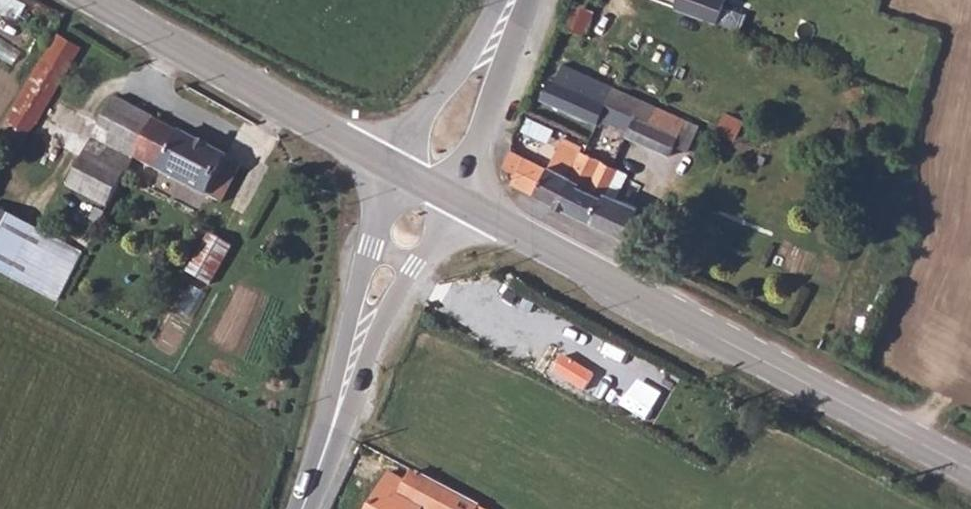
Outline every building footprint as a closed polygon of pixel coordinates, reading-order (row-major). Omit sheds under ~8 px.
[(25,15),(31,0),(0,0),(0,6),(25,15)] [(572,3),(587,9),(590,0),(573,0),(572,3)] [(676,8),(720,24),(729,0),(680,0),(676,8)] [(587,9),(572,3),(559,32),(582,41),(594,12),(587,9)] [(0,126),(0,153),(13,160),(77,48),(53,34),(0,126)] [(544,100),(601,126),(603,123),(611,105),(619,89),(566,65),(558,81),(554,79),(544,100)] [(619,89),(611,105),(638,117),(630,135),(628,138),(672,156),(677,145),(691,152),(703,127),(619,89)] [(69,187),(108,208),(133,159),(155,123),(145,118),(115,101),(69,187)] [(611,105),(603,123),(630,135),(638,117),(611,105)] [(155,123),(133,159),(178,186),(221,207),(240,170),(155,123)] [(551,173),(514,155),(505,171),(519,178),(514,188),(559,211),(588,154),(584,151),(581,158),(563,150),(551,173)] [(699,151),(695,161),(701,163),(705,154),(699,151)] [(588,154),(559,211),(592,227),(619,170),(614,167),(588,154)] [(619,170),(592,227),(625,244),(642,208),(631,203),(621,198),(631,176),(619,170)] [(631,176),(621,198),(631,203),(641,183),(631,176)] [(51,299),(75,253),(0,213),(0,271),(51,299)] [(207,230),(191,272),(217,282),(233,240),(207,230)] [(554,345),(542,368),(586,391),(598,369),(554,345)] [(422,472),(414,483),(394,473),(374,508),(456,508),(464,495),(422,472)] [(456,508),(484,508),(486,507),(464,495),(456,508)]
